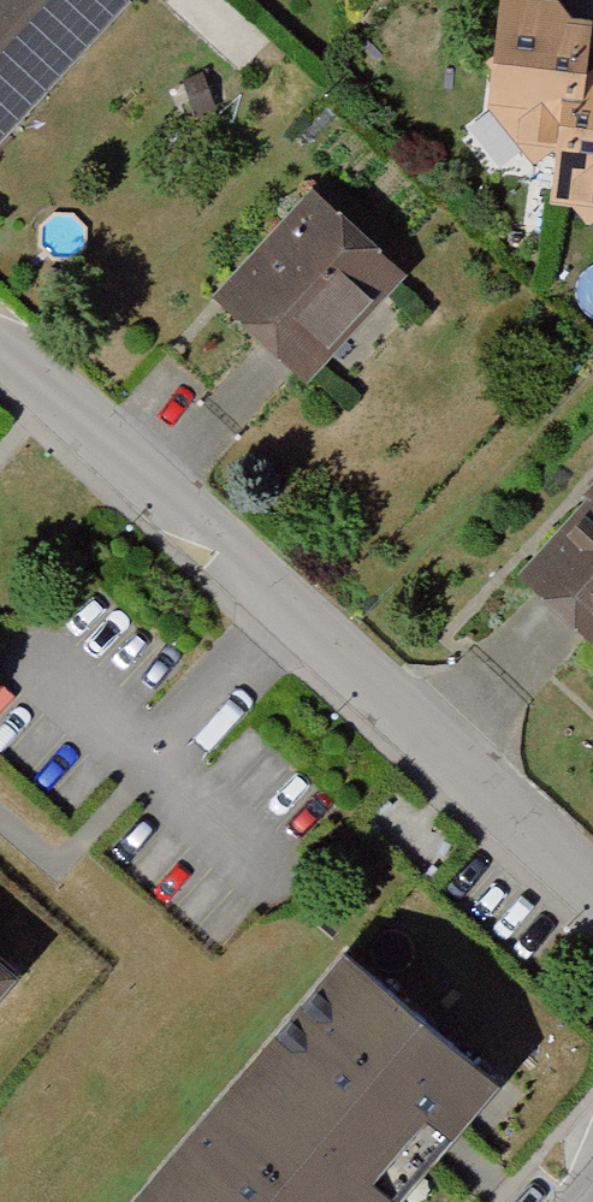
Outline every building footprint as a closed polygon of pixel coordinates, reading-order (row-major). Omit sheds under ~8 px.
[(13,101),(31,117),(140,0),(0,0),(0,115),(13,101)] [(511,91),(555,159),(584,144),(591,78),(592,64),(592,4),(571,2),(571,0),(522,0),(511,91)] [(591,78),(584,144),(577,198),(592,199),(592,78),(591,78)] [(411,264),(316,180),(217,291),(313,376),(411,264)] [(540,572),(592,619),(592,512),(540,572)] [(414,1201),(424,1201),(522,1083),(357,946),(254,1070),(414,1201)] [(14,970),(0,958),(0,986),(14,970)] [(180,1201),(414,1201),(254,1070),(159,1185),(180,1201)] [(159,1185),(145,1201),(180,1201),(159,1185)]
